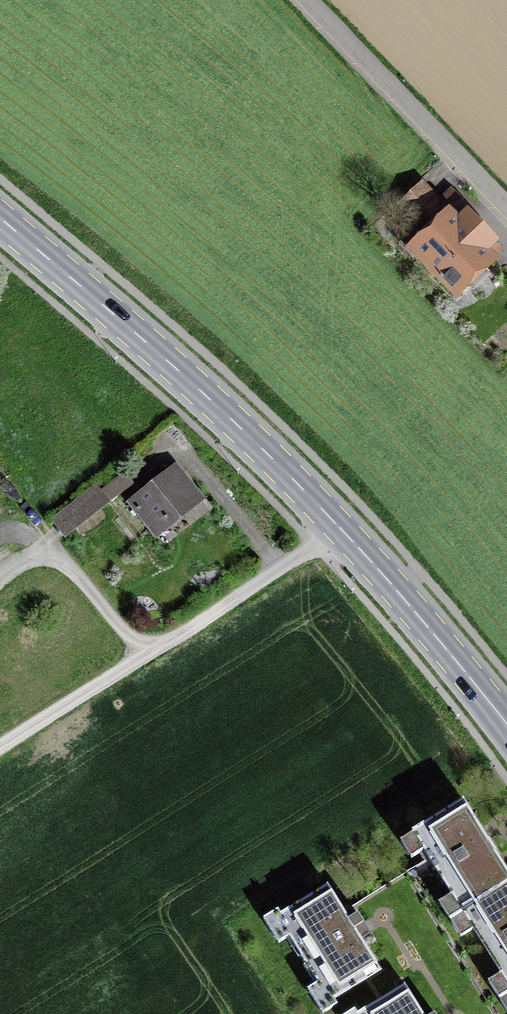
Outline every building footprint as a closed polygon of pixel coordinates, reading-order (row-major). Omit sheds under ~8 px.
[(457,295),(492,261),(484,252),(494,242),(448,194),(439,203),(421,185),(400,205),(428,234),(413,249),(457,295)] [(174,465),(128,502),(153,533),(199,496),(174,465)] [(124,473),(102,491),(111,502),(133,484),(124,473)] [(506,883),(506,870),(463,800),(412,832),(451,894),(462,912),(506,883)] [(462,912),(506,984),(506,883),(462,912)] [(330,1002),(381,970),(361,939),(370,934),(357,914),(349,919),(327,885),(276,917),(330,1002)] [(404,985),(357,1013),(423,1013),(404,985)]
